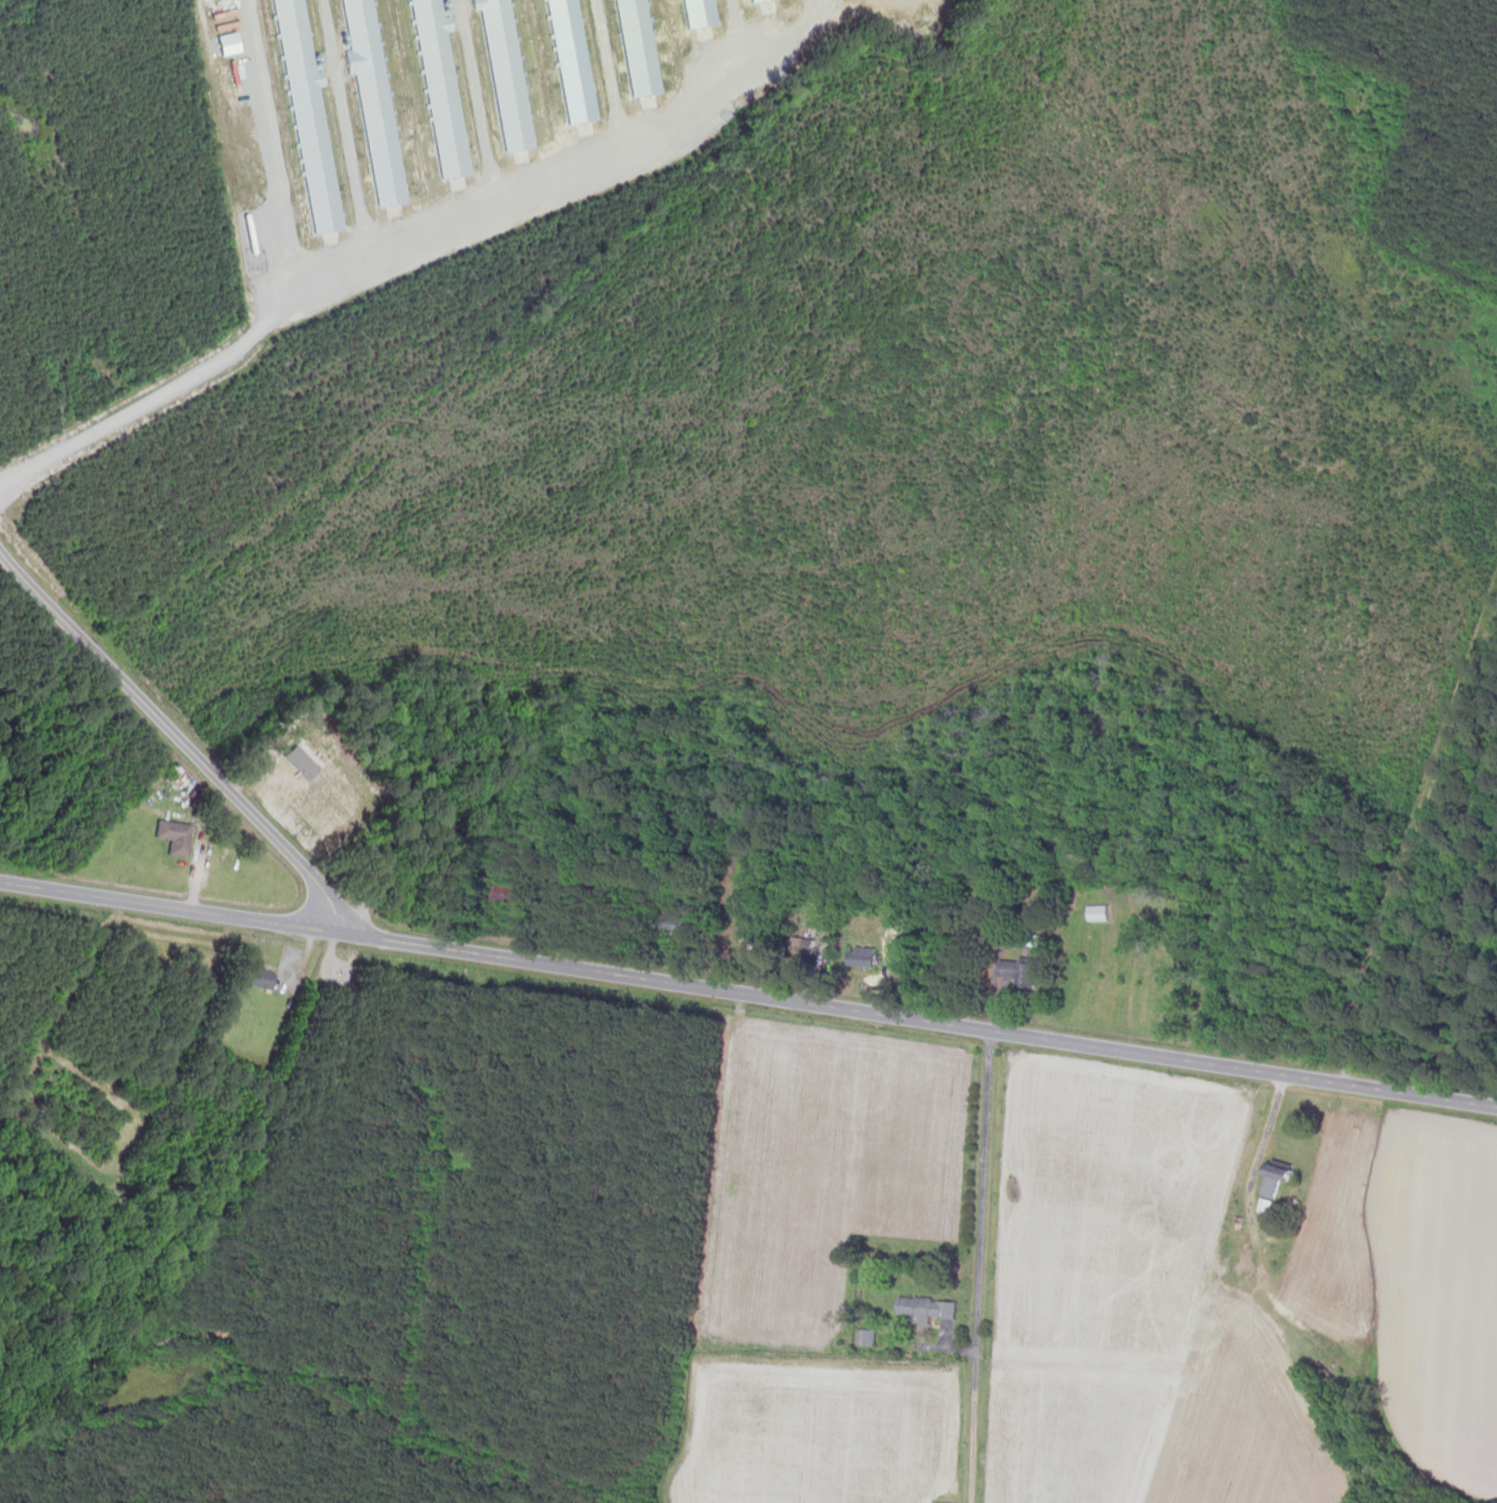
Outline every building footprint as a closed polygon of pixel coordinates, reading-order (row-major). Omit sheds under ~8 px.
[(171,857),(190,859),(194,825),(159,821),(157,839),(173,841),(171,857)] [(523,895),(512,890),(507,901),(518,907),(523,895)] [(1088,921),(1112,921),(1112,906),(1088,906),(1088,921)] [(667,915),(664,934),(690,938),(693,919),(667,915)] [(1045,937),(1032,934),(1030,945),(1043,948),(1045,937)] [(744,958),(758,958),(758,938),(744,938),(744,958)] [(876,948),(851,948),(851,970),(876,970),(876,948)] [(1038,992),(1038,960),(1005,960),(1005,979),(1017,979),(1017,992),(1038,992)] [(278,974),(253,966),(248,982),(273,991),(278,974)] [(1277,1181),(1289,1183),(1291,1171),(1264,1166),(1255,1213),(1270,1216),(1277,1181)] [(960,1319),(961,1300),(905,1298),(904,1317),(960,1319)] [(878,1345),(878,1329),(859,1329),(859,1345),(878,1345)]
